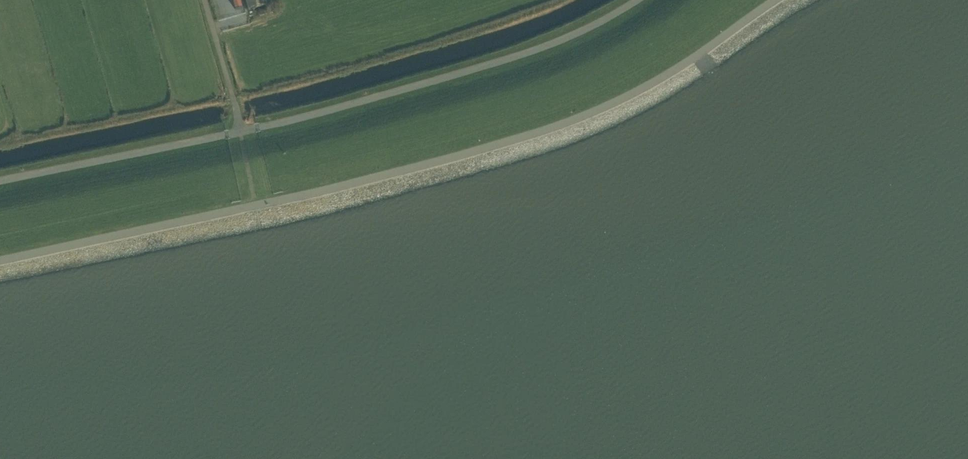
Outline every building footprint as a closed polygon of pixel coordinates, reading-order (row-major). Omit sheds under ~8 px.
[(236,11),(243,9),(240,0),(233,0),(236,11)] [(266,6),(264,0),(246,0),(249,11),(266,6)]
